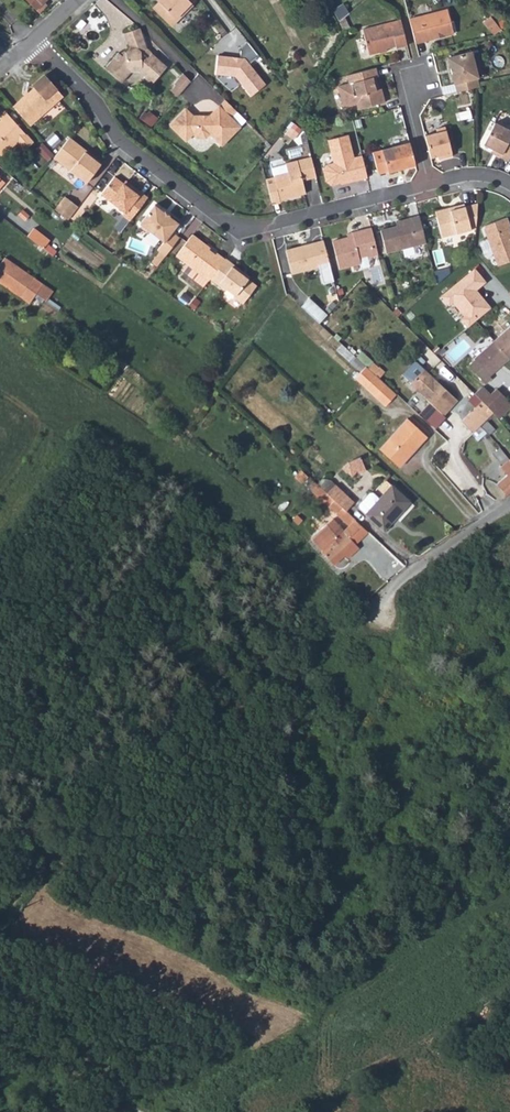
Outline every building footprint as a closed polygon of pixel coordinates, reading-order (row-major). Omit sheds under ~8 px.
[(45,0),(25,0),(38,13),(46,6),(43,2),(45,0)] [(155,11),(170,26),(176,20),(178,22),(194,6),(192,4),(196,0),(165,0),(160,5),(155,11)] [(408,19),(414,43),(452,34),(446,9),(408,19)] [(493,20),(486,12),(479,18),(486,26),(493,20)] [(406,45),(399,19),(361,29),(368,55),(378,52),(378,50),(385,49),(394,46),(395,48),(406,45)] [(493,20),(486,26),(489,30),(496,24),(493,20)] [(116,53),(102,69),(119,82),(128,71),(137,71),(143,76),(143,77),(150,84),(165,66),(149,53),(146,56),(139,52),(146,48),(138,28),(122,34),(127,48),(120,56),(116,53)] [(233,58),(218,56),(216,75),(235,77),(251,97),(266,86),(250,65),(260,57),(248,42),(239,49),(241,52),(240,62),(236,61),(233,58)] [(471,52),(447,58),(453,84),(454,84),(457,93),(478,87),(476,78),(477,78),(471,52)] [(377,90),(375,82),(372,82),(371,77),(374,76),(376,76),(374,67),(345,74),(347,82),(336,85),(341,106),(355,103),(356,108),(383,102),(381,92),(377,90)] [(181,72),(171,83),(176,86),(171,92),(175,95),(188,80),(181,72)] [(35,88),(13,107),(31,127),(67,96),(47,73),(33,86),(35,88)] [(245,121),(225,101),(218,107),(239,128),(245,121)] [(239,128),(218,107),(209,117),(206,120),(201,120),(198,117),(192,117),(185,110),(170,126),(186,141),(193,134),(197,139),(205,139),(209,134),(221,146),(239,128)] [(2,153),(15,141),(22,149),(30,141),(3,110),(0,112),(0,154),(2,153)] [(507,160),(509,154),(509,130),(493,121),(483,143),(492,147),(497,150),(495,153),(507,160)] [(435,133),(423,136),(429,158),(436,157),(441,155),(442,159),(451,157),(444,127),(435,130),(435,133)] [(351,181),(366,177),(360,155),(351,157),(345,134),(325,140),(331,163),(324,165),(321,170),(324,182),(330,185),(339,182),(339,180),(350,177),(351,181)] [(81,146),(68,136),(54,154),(52,157),(84,182),(100,162),(87,151),(83,151),(80,148),(81,146)] [(36,148),(47,160),(53,154),(42,142),(36,148)] [(413,166),(408,143),(370,153),(376,174),(385,172),(386,173),(413,166)] [(301,180),(315,176),(310,156),(283,162),(286,174),(271,178),(272,183),(276,199),(304,192),(301,180)] [(120,213),(129,220),(147,197),(129,184),(126,187),(120,183),(111,176),(99,192),(122,210),(120,213)] [(123,179),(120,183),(126,187),(129,184),(123,179)] [(270,201),(276,199),(272,183),(266,185),(270,201)] [(64,196),(54,209),(67,219),(75,209),(77,206),(64,196)] [(164,254),(178,235),(171,229),(178,221),(167,213),(166,215),(162,212),(163,210),(153,202),(139,221),(140,227),(144,230),(149,229),(163,240),(156,247),(164,254)] [(440,238),(474,229),(475,204),(463,207),(462,204),(451,207),(452,210),(434,215),(440,238)] [(21,210),(16,216),(22,221),(27,216),(21,210)] [(424,243),(418,216),(408,218),(409,223),(395,226),(379,230),(384,253),(424,243)] [(505,218),(483,226),(484,230),(482,230),(486,239),(490,252),(496,267),(509,261),(509,237),(509,236),(507,228),(508,227),(505,218)] [(376,255),(369,228),(350,233),(351,236),(346,237),(330,241),(337,268),(359,263),(357,258),(365,255),(366,257),(376,255)] [(35,230),(29,236),(45,248),(50,241),(35,230)] [(181,269),(202,286),(208,278),(224,258),(216,251),(214,254),(207,249),(203,245),(205,243),(191,232),(175,253),(186,262),(181,269)] [(328,263),(321,240),(284,250),(290,273),(328,263)] [(224,258),(208,278),(224,290),(225,288),(233,294),(232,296),(241,303),(254,286),(245,279),(238,273),(240,271),(224,258)] [(0,265),(0,271),(37,296),(48,301),(54,292),(4,259),(0,265)] [(485,284),(474,270),(441,296),(468,329),(491,310),(476,291),(485,284)] [(37,296),(0,271),(0,284),(31,305),(37,296)] [(247,276),(240,271),(238,273),(245,279),(247,276)] [(307,296),(299,305),(317,322),(325,313),(307,296)] [(509,357),(509,327),(509,326),(473,359),(489,376),(509,357)] [(85,337),(88,332),(82,327),(78,332),(85,337)] [(442,351),(436,356),(440,360),(445,355),(442,351)] [(347,361),(360,373),(366,367),(365,367),(353,355),(347,361)] [(456,399),(413,359),(400,373),(409,381),(408,383),(427,401),(416,413),(432,428),(443,416),(441,414),(456,399)] [(370,362),(365,367),(366,367),(376,377),(382,371),(376,366),(375,367),(370,362)] [(384,406),(395,394),(376,377),(366,367),(360,373),(354,379),(384,406)] [(460,417),(473,432),(479,426),(480,425),(486,421),(494,414),(508,401),(497,388),(488,396),(481,388),(474,394),(473,392),(465,399),(472,406),(460,417)] [(508,401),(494,414),(497,418),(509,407),(509,403),(508,401)] [(391,443),(383,453),(398,467),(425,437),(407,419),(388,440),(391,443)] [(492,429),(486,421),(480,425),(488,433),(492,429)] [(475,437),(482,430),(479,426),(473,432),(471,433),(475,437)] [(379,449),(383,453),(391,443),(388,440),(379,449)] [(350,461),(343,467),(354,475),(358,471),(360,472),(367,469),(361,456),(350,461)] [(321,479),(317,483),(318,484),(345,510),(353,502),(336,486),(330,482),(321,479)] [(346,522),(352,516),(345,510),(318,484),(312,490),(331,508),(346,522)] [(358,507),(383,529),(409,501),(391,485),(379,498),(372,492),(369,492),(358,503),(358,507)] [(301,520),(295,516),(292,520),(297,524),(301,520)] [(355,543),(368,532),(355,519),(344,530),(333,518),(312,537),(323,550),(322,551),(333,565),(345,555),(356,545),(355,543)] [(358,547),(356,545),(345,555),(347,557),(358,547)]
